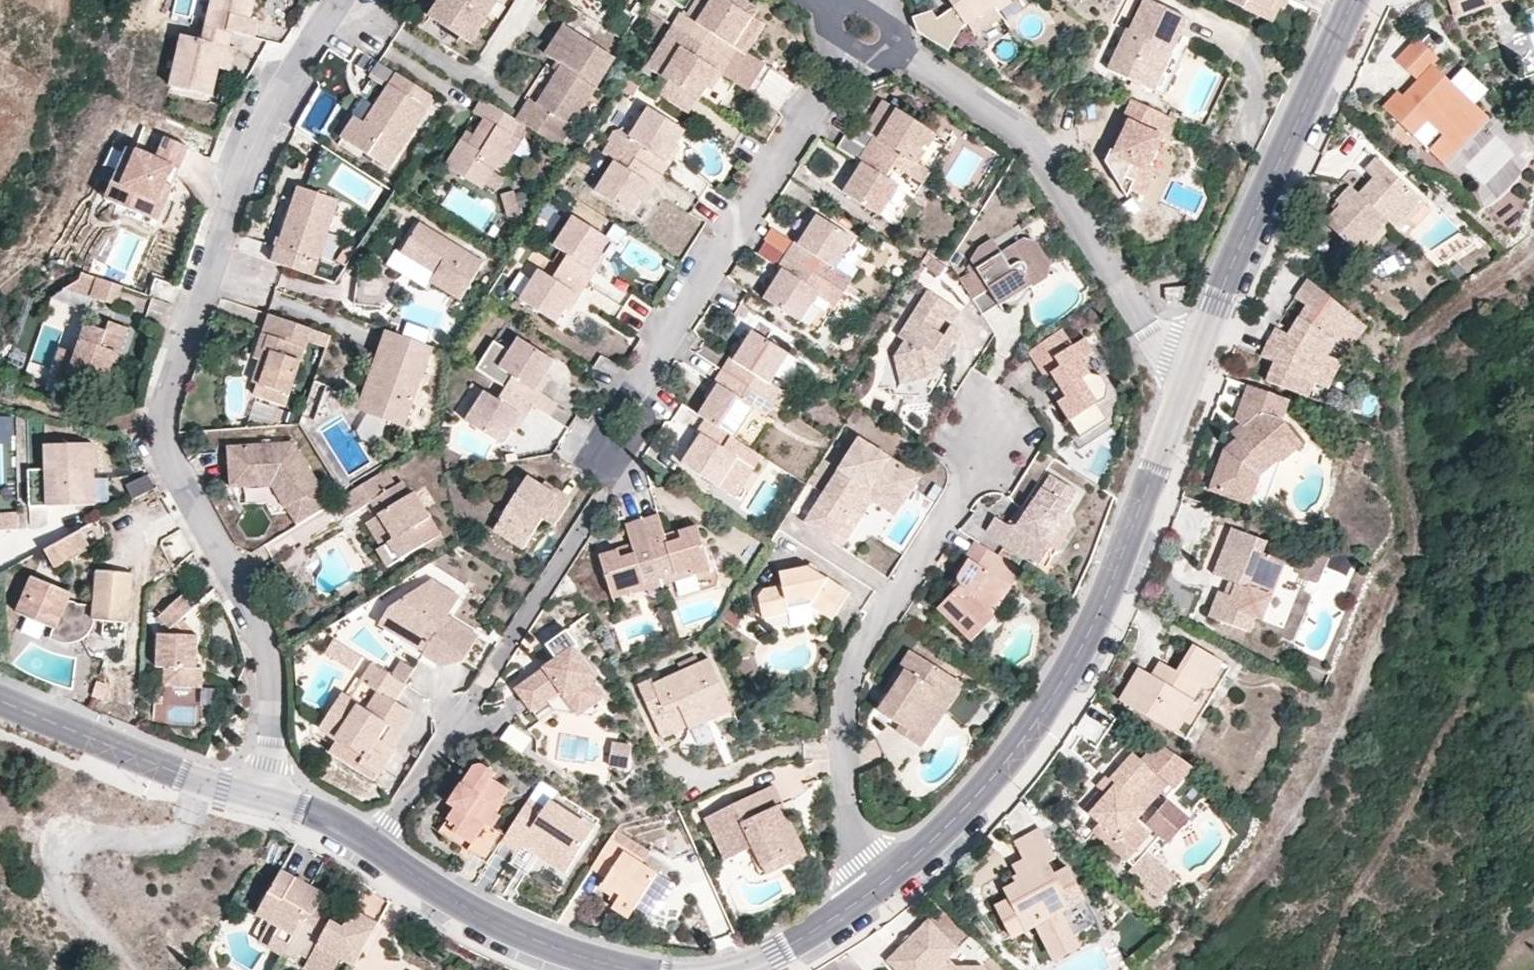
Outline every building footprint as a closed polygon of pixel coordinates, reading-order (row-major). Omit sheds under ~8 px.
[(226,48),(230,33),(253,37),(257,21),(249,19),(253,0),(209,0),(199,42),(179,39),(169,89),(209,97),(214,69),(219,46),(225,48),(226,48)] [(437,3),(443,7),(434,20),(470,44),(498,0),(439,0),(437,3)] [(731,64),(740,51),(734,47),(753,18),(745,13),(751,4),(744,0),(713,0),(698,24),(681,13),(673,26),(731,64)] [(991,0),(949,0),(955,8),(967,25),(969,23),(974,32),(1001,13),(995,5),(991,0)] [(1129,29),(1112,69),(1153,88),(1171,48),(1178,51),(1193,18),(1154,0),(1146,0),(1132,31),(1129,29)] [(1260,11),(1275,3),(1287,8),(1290,0),(1233,0),(1260,11)] [(1458,12),(1489,0),(1453,0),(1458,12)] [(443,7),(437,3),(428,16),(434,20),(443,7)] [(756,20),(761,11),(751,4),(745,13),(753,18),(756,20)] [(967,25),(955,8),(939,20),(933,12),(915,24),(918,31),(948,50),(974,32),(969,23),(967,25)] [(748,57),(767,27),(756,20),(753,18),(734,47),(740,51),(748,57)] [(529,99),(515,120),(516,120),(520,123),(539,136),(558,148),(615,59),(566,26),(546,57),(562,67),(537,105),(529,99)] [(731,64),(673,26),(665,39),(681,50),(661,80),(698,103),(707,90),(717,74),(723,78),(731,64)] [(959,57),(974,32),(948,50),(959,57)] [(1448,80),(1432,65),(1438,59),(1416,38),(1395,60),(1417,80),(1410,88),(1413,92),(1406,100),(1402,97),(1397,92),(1383,108),(1429,151),(1443,137),(1449,142),(1479,110),(1475,105),(1448,80)] [(222,70),(225,48),(219,46),(214,69),(222,70)] [(1171,48),(1153,88),(1160,91),(1178,51),(1171,48)] [(748,57),(740,51),(723,78),(748,94),(765,67),(748,57)] [(373,61),(367,77),(384,84),(391,68),(373,61)] [(389,168),(434,98),(396,73),(364,122),(354,116),(341,137),(389,168)] [(723,78),(717,74),(707,90),(713,93),(723,78)] [(892,79),(870,84),(872,90),(893,84),(892,79)] [(1413,92),(1410,88),(1402,97),(1406,100),(1413,92)] [(1133,191),(1142,196),(1142,194),(1148,189),(1153,178),(1153,170),(1153,169),(1150,167),(1162,140),(1168,142),(1178,118),(1133,98),(1125,123),(1130,125),(1117,152),(1113,151),(1107,163),(1129,199),(1133,191)] [(1125,123),(1133,98),(1123,122),(1125,123)] [(515,120),(483,99),(473,114),(485,121),(473,138),(468,147),(459,140),(442,164),(480,189),(482,187),(490,174),(493,169),(500,174),(501,170),(509,159),(501,153),(513,136),(520,123),(516,120),(515,120)] [(615,133),(609,143),(634,158),(662,176),(670,164),(665,160),(675,145),(684,130),(649,108),(630,137),(621,131),(615,133)] [(869,135),(877,141),(895,113),(886,108),(869,135)] [(1488,118),(1479,110),(1449,142),(1443,137),(1429,151),(1444,165),(1488,118)] [(858,128),(850,141),(864,151),(891,168),(921,188),(930,175),(913,164),(931,136),(895,113),(877,141),(869,135),(858,128)] [(539,136),(520,123),(513,136),(520,141),(512,153),(523,161),(539,136)] [(468,147),(473,138),(464,132),(459,140),(468,147)] [(520,141),(513,136),(501,153),(509,159),(510,156),(512,153),(520,141)] [(864,151),(843,137),(836,149),(857,162),(864,151)] [(147,164),(129,158),(118,193),(113,210),(134,217),(140,201),(155,206),(161,186),(167,170),(172,171),(180,150),(155,141),(147,164)] [(680,149),(675,145),(665,160),(670,164),(680,149)] [(891,168),(864,151),(857,162),(862,166),(852,181),(842,196),(878,219),(897,190),(884,180),(891,168)] [(119,155),(107,189),(118,193),(129,158),(119,155)] [(1418,195),(1374,155),(1361,169),(1370,177),(1366,181),(1353,169),(1346,170),(1339,180),(1345,181),(1348,184),(1386,219),(1392,224),(1418,195)] [(510,156),(509,159),(501,170),(513,177),(521,163),(510,156)] [(662,176),(634,158),(626,170),(613,163),(595,192),(631,214),(639,202),(650,184),(654,188),(662,176)] [(862,166),(857,162),(846,177),(852,181),(862,166)] [(1153,169),(1153,170),(1153,178),(1148,189),(1142,194),(1142,196),(1146,198),(1159,171),(1153,169)] [(501,181),(490,174),(482,187),(493,195),(501,181)] [(449,182),(436,203),(441,205),(454,185),(449,182)] [(296,184),(271,257),(312,272),(338,198),(296,184)] [(643,205),(654,188),(650,184),(639,202),(643,205)] [(1386,219),(1348,184),(1335,199),(1339,204),(1323,221),(1357,252),(1386,219)] [(140,201),(134,217),(155,224),(167,188),(161,186),(155,206),(140,201)] [(113,210),(118,193),(107,189),(101,207),(113,210)] [(510,191),(499,199),(513,218),(523,211),(510,191)] [(1422,200),(1418,195),(1392,224),(1396,228),(1405,218),(1422,200)] [(484,260),(416,216),(398,243),(438,269),(432,278),(460,297),(484,260)] [(569,257),(562,269),(589,286),(597,275),(592,272),(602,255),(611,241),(575,218),(555,248),(569,257)] [(815,218),(806,231),(795,248),(789,244),(783,254),(814,274),(822,262),(833,269),(851,241),(815,218)] [(1412,224),(1405,218),(1396,228),(1397,229),(1403,235),(1412,224)] [(1392,224),(1386,219),(1357,252),(1362,256),(1392,224)] [(768,227),(754,253),(776,265),(790,239),(768,227)] [(795,248),(806,231),(800,227),(789,244),(795,248)] [(973,265),(959,272),(981,308),(1000,298),(1002,302),(1047,276),(1052,263),(1038,236),(1023,233),(1000,246),(991,232),(980,239),(970,260),(973,265)] [(783,254),(776,265),(781,269),(772,283),(762,299),(799,322),(818,293),(806,286),(814,274),(783,254)] [(607,259),(602,255),(592,272),(597,275),(607,259)] [(781,269),(776,265),(767,280),(772,283),(781,269)] [(562,269),(554,280),(539,271),(520,301),(556,326),(566,311),(576,295),(582,298),(589,286),(562,269)] [(393,275),(357,270),(353,300),(379,304),(403,286),(408,290),(410,282),(394,273),(393,275)] [(113,305),(120,286),(95,278),(89,297),(113,305)] [(1338,344),(1359,316),(1309,279),(1299,294),(1311,303),(1299,317),(1338,344)] [(957,304),(927,286),(899,334),(906,338),(894,358),(899,377),(917,371),(923,374),(938,350),(943,353),(953,337),(956,339),(960,332),(958,326),(953,322),(948,319),(957,304)] [(630,293),(617,313),(639,327),(652,307),(630,293)] [(571,314),(582,298),(576,295),(566,311),(571,314)] [(957,304),(948,319),(953,322),(962,307),(957,304)] [(289,395),(312,330),(268,313),(261,334),(267,337),(262,353),(266,355),(264,362),(259,360),(251,383),(257,385),(289,395)] [(1359,316),(1338,344),(1352,353),(1371,325),(1359,316)] [(1338,344),(1299,317),(1299,318),(1286,336),(1273,328),(1264,340),(1320,369),(1321,369),(1338,344)] [(127,328),(108,322),(104,332),(84,325),(74,354),(67,375),(85,381),(103,388),(110,369),(115,353),(118,354),(127,328)] [(1074,342),(1063,325),(1029,346),(1045,371),(1051,368),(1066,392),(1057,398),(1080,435),(1109,418),(1098,401),(1107,395),(1110,384),(1103,373),(1091,370),(1083,357),(1096,349),(1087,334),(1074,342)] [(432,345),(385,329),(357,407),(363,410),(389,337),(430,351),(432,345)] [(475,367),(501,383),(532,401),(540,389),(536,386),(545,371),(555,356),(517,332),(512,341),(497,332),(475,367)] [(751,332),(742,346),(732,361),(727,359),(720,371),(750,390),(757,379),(769,387),(789,356),(751,332)] [(253,358),(259,360),(264,362),(266,355),(262,353),(267,337),(261,334),(253,358)] [(405,424),(430,351),(389,337),(363,410),(405,424)] [(1308,397),(1320,369),(1264,340),(1259,357),(1272,363),(1265,381),(1308,397)] [(732,361),(742,346),(738,343),(727,359),(732,361)] [(1352,353),(1338,344),(1321,369),(1320,369),(1335,377),(1352,353)] [(74,354),(58,348),(49,377),(83,389),(85,381),(67,375),(74,354)] [(1109,370),(1096,349),(1083,357),(1091,370),(1103,373),(1109,370)] [(917,371),(899,377),(900,382),(931,373),(943,353),(938,350),(923,374),(917,371)] [(113,370),(118,354),(115,353),(110,369),(113,370)] [(1324,404),(1335,377),(1320,369),(1308,397),(1324,404)] [(549,373),(545,371),(536,386),(540,389),(549,373)] [(750,390),(720,371),(711,384),(716,387),(705,403),(697,417),(702,421),(733,439),(735,440),(754,411),(742,403),(750,390)] [(522,417),(532,401),(501,383),(494,395),(480,387),(460,419),(499,442),(506,431),(516,414),(522,417)] [(716,387),(711,384),(701,401),(705,403),(716,387)] [(289,395),(257,385),(253,396),(286,406),(289,395)] [(1280,419),(1287,401),(1251,387),(1237,422),(1241,425),(1248,432),(1241,440),(1228,453),(1212,493),(1238,503),(1243,492),(1281,459),(1284,462),(1303,442),(1280,419)] [(559,401),(540,389),(532,401),(551,413),(559,401)] [(273,427),(283,427),(288,410),(280,408),(273,427)] [(511,434),(522,417),(516,414),(506,431),(511,434)] [(733,439),(702,421),(694,432),(701,436),(689,454),(680,468),(716,492),(737,460),(753,471),(762,457),(735,440),(733,439)] [(1248,432),(1241,425),(1233,433),(1241,440),(1248,432)] [(701,436),(694,432),(683,450),(689,454),(701,436)] [(806,515),(833,533),(867,482),(871,484),(874,481),(903,500),(922,471),(859,432),(806,515)] [(276,492),(297,524),(332,503),(292,441),(227,446),(230,487),(250,485),(261,476),(275,475),(280,484),(276,492)] [(93,442),(45,442),(46,504),(94,503),(93,442)] [(1264,513),(1284,462),(1281,459),(1243,492),(1238,503),(1264,513)] [(753,471),(737,460),(716,492),(732,503),(753,471)] [(387,490),(379,474),(345,494),(335,501),(344,518),(369,503),(377,516),(392,539),(379,547),(376,548),(387,567),(434,536),(436,530),(413,492),(408,494),(400,481),(387,490)] [(261,476),(250,485),(271,484),(276,492),(280,484),(275,475),(261,476)] [(553,528),(571,500),(558,492),(555,496),(541,487),(526,477),(503,514),(533,533),(541,520),(553,528)] [(1047,478),(1017,521),(1010,516),(1006,526),(996,520),(986,534),(1044,572),(1068,532),(1064,516),(1076,497),(1047,478)] [(867,482),(833,533),(843,539),(873,497),(895,510),(903,500),(874,481),(871,484),(867,482)] [(558,492),(544,482),(541,487),(555,496),(558,492)] [(0,512),(0,530),(19,529),(18,511),(0,512)] [(658,512),(642,518),(659,573),(690,563),(692,570),(711,565),(697,520),(680,525),(682,533),(666,538),(664,530),(658,512)] [(522,551),(533,533),(503,514),(492,531),(522,551)] [(392,539),(377,516),(364,523),(379,547),(392,539)] [(626,522),(632,541),(634,549),(621,553),(619,545),(600,551),(614,595),(632,589),(630,582),(659,573),(642,518),(626,522)] [(680,525),(664,530),(666,538),(682,533),(680,525)] [(89,543),(80,526),(44,546),(54,563),(89,543)] [(1269,545),(1236,532),(1216,581),(1232,587),(1238,590),(1233,603),(1227,600),(1221,598),(1213,620),(1251,635),(1257,621),(1264,624),(1282,580),(1288,565),(1265,556),(1269,545)] [(632,541),(619,545),(621,553),(634,549),(632,541)] [(978,546),(974,542),(953,578),(956,580),(978,546)] [(1022,574),(978,546),(956,580),(952,586),(958,591),(941,621),(967,651),(993,624),(988,619),(1007,591),(1010,594),(1022,574)] [(765,613),(792,608),(791,604),(813,601),(834,615),(852,586),(830,572),(829,574),(810,561),(779,568),(780,579),(762,584),(760,592),(765,613)] [(51,627),(46,636),(47,637),(54,640),(56,640),(60,641),(69,640),(77,637),(78,636),(85,631),(86,629),(89,626),(93,619),(94,614),(126,616),(130,565),(95,563),(93,598),(74,602),(72,606),(64,601),(69,591),(36,573),(16,609),(51,627)] [(690,563),(659,573),(661,580),(692,570),(690,563)] [(632,589),(661,580),(659,573),(630,582),(632,589)] [(427,643),(421,652),(419,655),(441,668),(459,663),(476,638),(445,616),(456,598),(430,580),(388,607),(381,614),(427,643)] [(1238,590),(1232,587),(1227,600),(1233,603),(1238,590)] [(172,624),(184,614),(197,604),(187,591),(162,610),(172,624)] [(196,631),(184,614),(172,624),(177,631),(195,633),(196,631)] [(375,624),(421,652),(427,643),(381,614),(375,624)] [(102,620),(102,635),(119,635),(120,620),(102,620)] [(547,637),(554,647),(559,653),(548,661),(518,682),(534,704),(567,682),(573,685),(587,703),(602,692),(605,690),(590,670),(593,668),(573,641),(578,638),(567,622),(547,637)] [(177,631),(176,631),(156,630),(154,660),(162,661),(160,675),(167,683),(188,685),(198,677),(199,664),(193,664),(194,649),(195,633),(177,631)] [(1183,670),(1173,665),(1170,670),(1163,666),(1157,677),(1142,670),(1127,699),(1197,735),(1235,661),(1198,643),(1183,670)] [(559,653),(554,647),(544,654),(548,661),(559,653)] [(710,653),(653,679),(650,674),(636,680),(660,735),(687,723),(688,726),(706,718),(703,713),(712,709),(715,714),(734,706),(710,653)] [(907,655),(887,685),(894,690),(888,699),(876,718),(905,738),(926,707),(940,715),(958,689),(907,655)] [(1165,660),(1163,666),(1170,670),(1173,665),(1165,660)] [(402,683),(369,662),(347,698),(338,692),(316,728),(333,740),(359,757),(355,764),(373,776),(390,749),(388,747),(374,739),(395,705),(391,702),(402,683)] [(197,686),(198,677),(188,685),(197,686)] [(567,682),(534,704),(543,715),(559,705),(591,710),(587,703),(573,685),(567,682)] [(894,690),(887,685),(881,695),(888,699),(894,690)] [(602,692),(587,703),(591,710),(607,699),(602,692)] [(374,739),(388,747),(410,713),(395,705),(374,739)] [(905,738),(876,718),(870,726),(914,755),(940,715),(926,707),(905,738)] [(715,714),(712,709),(703,713),(706,718),(715,714)] [(507,724),(498,740),(521,753),(530,737),(507,724)] [(359,757),(333,740),(325,754),(369,782),(373,776),(355,764),(359,757)] [(1189,762),(1159,742),(1143,760),(1135,752),(1112,778),(1111,779),(1113,781),(1106,789),(1104,787),(1102,788),(1086,807),(1101,821),(1094,828),(1128,859),(1150,835),(1146,831),(1150,826),(1152,824),(1163,812),(1156,806),(1153,803),(1157,798),(1151,793),(1164,779),(1169,784),(1189,762)] [(619,767),(623,744),(618,743),(614,765),(619,767)] [(637,746),(623,744),(619,767),(633,769),(637,746)] [(508,833),(496,825),(486,820),(498,802),(505,798),(509,790),(491,779),(496,771),(480,763),(475,765),(463,784),(460,784),(447,807),(455,812),(443,833),(469,849),(467,851),(487,863),(503,840),(508,833)] [(1107,776),(1100,783),(1104,787),(1111,779),(1107,776)] [(1111,779),(1104,787),(1106,789),(1113,781),(1111,779)] [(775,786),(732,807),(736,813),(708,826),(724,862),(753,848),(763,868),(786,857),(783,850),(801,841),(790,818),(786,820),(780,808),(785,806),(775,786)] [(595,827),(551,798),(545,807),(530,797),(508,833),(503,840),(519,850),(524,843),(539,852),(543,846),(551,851),(553,861),(568,870),(595,827)] [(1164,797),(1156,806),(1163,812),(1174,823),(1183,814),(1164,797)] [(486,820),(496,825),(508,804),(505,798),(498,802),(486,820)] [(790,818),(785,806),(780,808),(786,820),(790,818)] [(704,820),(708,826),(736,813),(732,807),(704,820)] [(1163,812),(1152,824),(1163,834),(1174,823),(1163,812)] [(1162,837),(1150,826),(1146,831),(1150,835),(1128,859),(1127,860),(1134,867),(1146,854),(1162,837)] [(1056,875),(1049,861),(1056,857),(1042,828),(1015,842),(1024,860),(1030,871),(1020,876),(1014,879),(1017,885),(1005,891),(1010,900),(995,908),(1008,933),(1022,926),(1024,931),(1037,925),(1053,957),(1076,945),(1058,911),(1056,906),(1068,900),(1082,893),(1070,868),(1056,875)] [(630,850),(611,838),(593,867),(607,877),(603,883),(616,893),(613,898),(620,903),(618,908),(617,910),(617,913),(619,915),(622,918),(625,920),(629,921),(633,921),(638,919),(642,914),(663,878),(646,867),(626,855),(630,850)] [(809,857),(801,841),(783,850),(786,857),(763,868),(768,877),(809,857)] [(551,851),(543,846),(539,852),(553,861),(551,851)] [(648,863),(630,850),(626,855),(646,867),(648,863)] [(1177,882),(1146,854),(1134,867),(1131,870),(1162,898),(1177,882)] [(1030,871),(1024,860),(1014,865),(1020,876),(1030,871)] [(310,880),(280,864),(257,909),(271,916),(293,928),(302,910),(310,915),(317,901),(324,887),(310,880)] [(661,924),(682,889),(663,878),(642,914),(661,924)] [(616,893),(603,883),(600,890),(613,898),(616,893)] [(1082,893),(1068,900),(1070,905),(1084,898),(1082,893)] [(1070,905),(1068,900),(1056,906),(1058,911),(1070,905)] [(360,913),(349,908),(345,915),(317,901),(310,915),(324,922),(310,950),(334,962),(341,948),(346,939),(362,948),(380,916),(363,908),(360,913)] [(363,908),(352,902),(349,908),(360,913),(363,908)] [(293,928),(271,916),(261,937),(282,948),(293,928)] [(917,933),(917,937),(908,945),(904,945),(903,946),(890,959),(899,969),(985,969),(983,968),(960,969),(950,958),(959,948),(931,920),(917,933)] [(1024,931),(1022,926),(1008,933),(1011,938),(1024,931)] [(903,931),(904,945),(908,945),(917,937),(917,933),(903,931)] [(357,957),(362,948),(346,939),(341,948),(357,957)] [(310,950),(305,959),(327,969),(330,969),(334,962),(310,950)]
